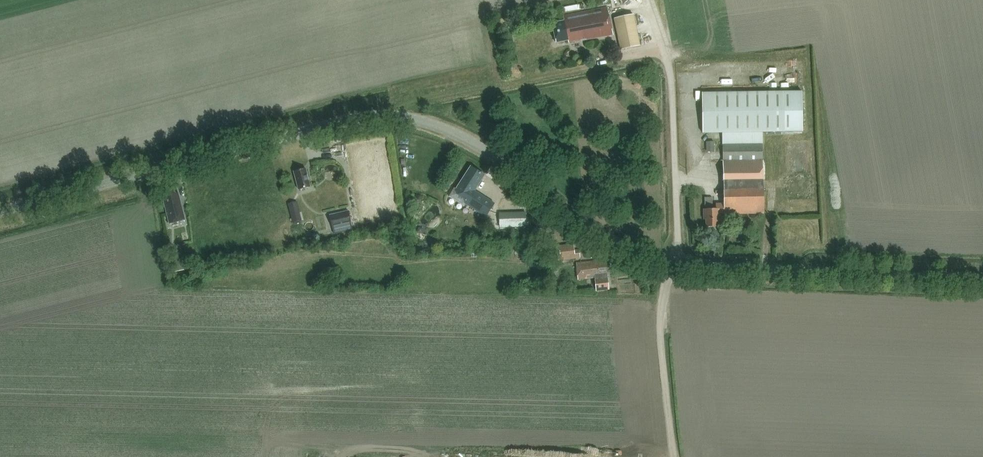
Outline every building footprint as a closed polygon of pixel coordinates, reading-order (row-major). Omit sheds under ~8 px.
[(608,6),(562,15),(563,20),(552,23),(556,42),(567,40),(568,42),(576,41),(576,42),(613,35),(608,6)] [(622,50),(641,46),(635,15),(616,18),(622,50)] [(640,90),(643,83),(637,80),(633,86),(640,90)] [(762,133),(803,132),(802,92),(703,93),(703,133),(723,133),(723,144),(763,144),(762,133)] [(714,141),(706,142),(706,149),(714,149),(714,141)] [(712,209),(712,197),(705,197),(705,209),(704,209),(704,220),(706,220),(706,227),(718,227),(718,220),(720,220),(720,215),(763,214),(763,144),(723,144),(724,203),(715,204),(715,209),(712,209)] [(472,166),(458,188),(456,186),(450,195),(465,204),(466,203),(487,216),(496,202),(475,189),(485,174),(472,166)] [(306,167),(295,170),(300,188),(311,184),(306,167)] [(163,195),(171,223),(186,218),(179,191),(176,192),(175,188),(165,191),(166,195),(163,195)] [(291,218),(301,215),(297,201),(287,204),(291,218)] [(332,226),(352,221),(349,210),(330,215),(332,226)] [(499,228),(527,228),(526,213),(499,213),(499,228)] [(580,250),(575,250),(574,244),(556,246),(558,261),(576,258),(576,260),(581,259),(580,250)] [(176,271),(185,269),(182,253),(172,255),(176,271)] [(605,259),(576,262),(578,278),(595,276),(595,279),(596,290),(609,288),(608,278),(607,278),(607,272),(611,271),(611,262),(606,263),(605,259)]
